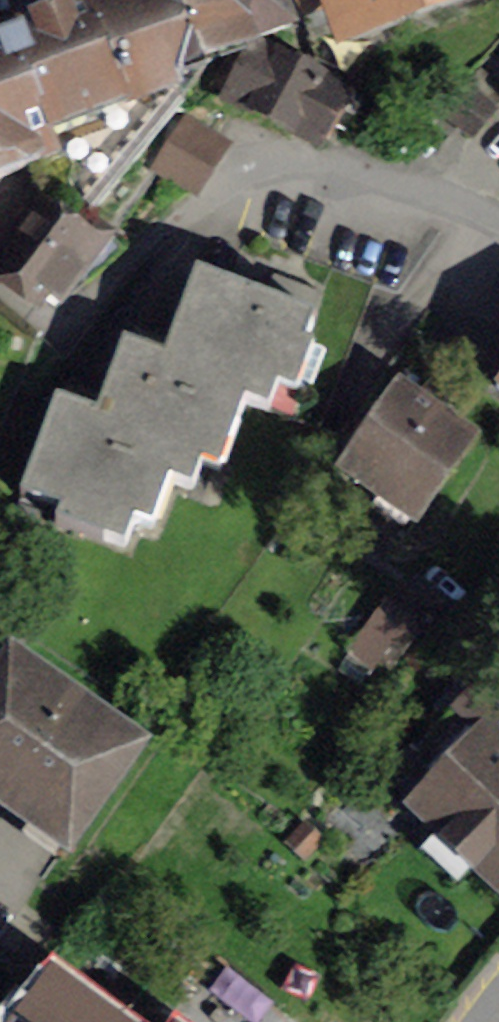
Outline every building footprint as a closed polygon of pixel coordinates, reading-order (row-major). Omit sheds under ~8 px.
[(0,39),(0,176),(55,156),(48,135),(178,88),(166,54),(281,11),(283,0),(282,0),(109,0),(0,39)] [(348,24),(414,0),(340,0),(348,24)] [(233,96),(326,143),(349,97),(256,50),(233,96)] [(438,106),(471,133),(492,108),(460,81),(438,106)] [(158,167),(192,190),(220,149),(187,126),(158,167)] [(0,266),(0,272),(39,301),(90,237),(50,204),(37,220),(26,212),(7,236),(18,244),(0,266)] [(104,400),(219,418),(237,425),(245,403),(269,412),(295,340),(304,343),(313,317),(197,274),(171,343),(151,335),(144,352),(124,344),(104,400)] [(399,388),(343,468),(416,518),(471,438),(452,425),(460,413),(428,392),(420,403),(399,388)] [(219,418),(104,400),(83,392),(77,409),(57,402),(22,496),(62,511),(57,523),(125,548),(151,475),(192,490),(219,418)] [(385,601),(349,653),(374,670),(410,619),(385,601)] [(0,680),(0,800),(66,847),(136,749),(72,704),(74,701),(13,662),(0,680)] [(449,825),(440,835),(498,891),(498,734),(494,729),(425,801),(449,825)] [(47,983),(19,1021),(100,1021),(47,983)]
